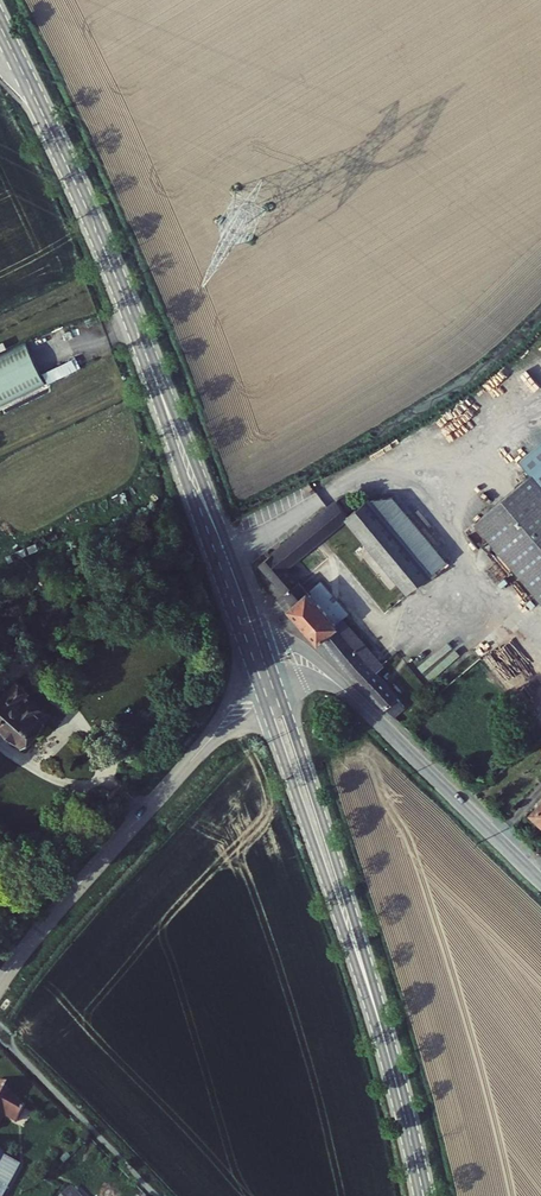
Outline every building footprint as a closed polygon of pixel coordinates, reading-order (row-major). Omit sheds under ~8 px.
[(0,353),(0,406),(42,385),(22,343),(0,353)] [(43,374),(48,384),(81,369),(76,358),(43,374)] [(532,466),(473,511),(540,598),(540,477),(532,466)] [(357,514),(340,493),(265,555),(300,602),(295,605),(324,641),(328,639),(368,690),(398,722),(412,709),(371,659),(378,653),(351,621),(344,626),(295,565),(357,514)] [(455,560),(403,495),(379,498),(439,573),(455,560)] [(378,496),(357,514),(418,590),(439,573),(379,498),(378,496)] [(0,697),(0,716),(25,740),(36,729),(37,730),(40,730),(46,724),(46,720),(44,717),(51,710),(29,687),(31,685),(21,675),(0,697)] [(532,825),(540,835),(540,817),(532,825)] [(3,1123),(12,1108),(1,1101),(3,1098),(0,1097),(0,1122),(3,1123)]
